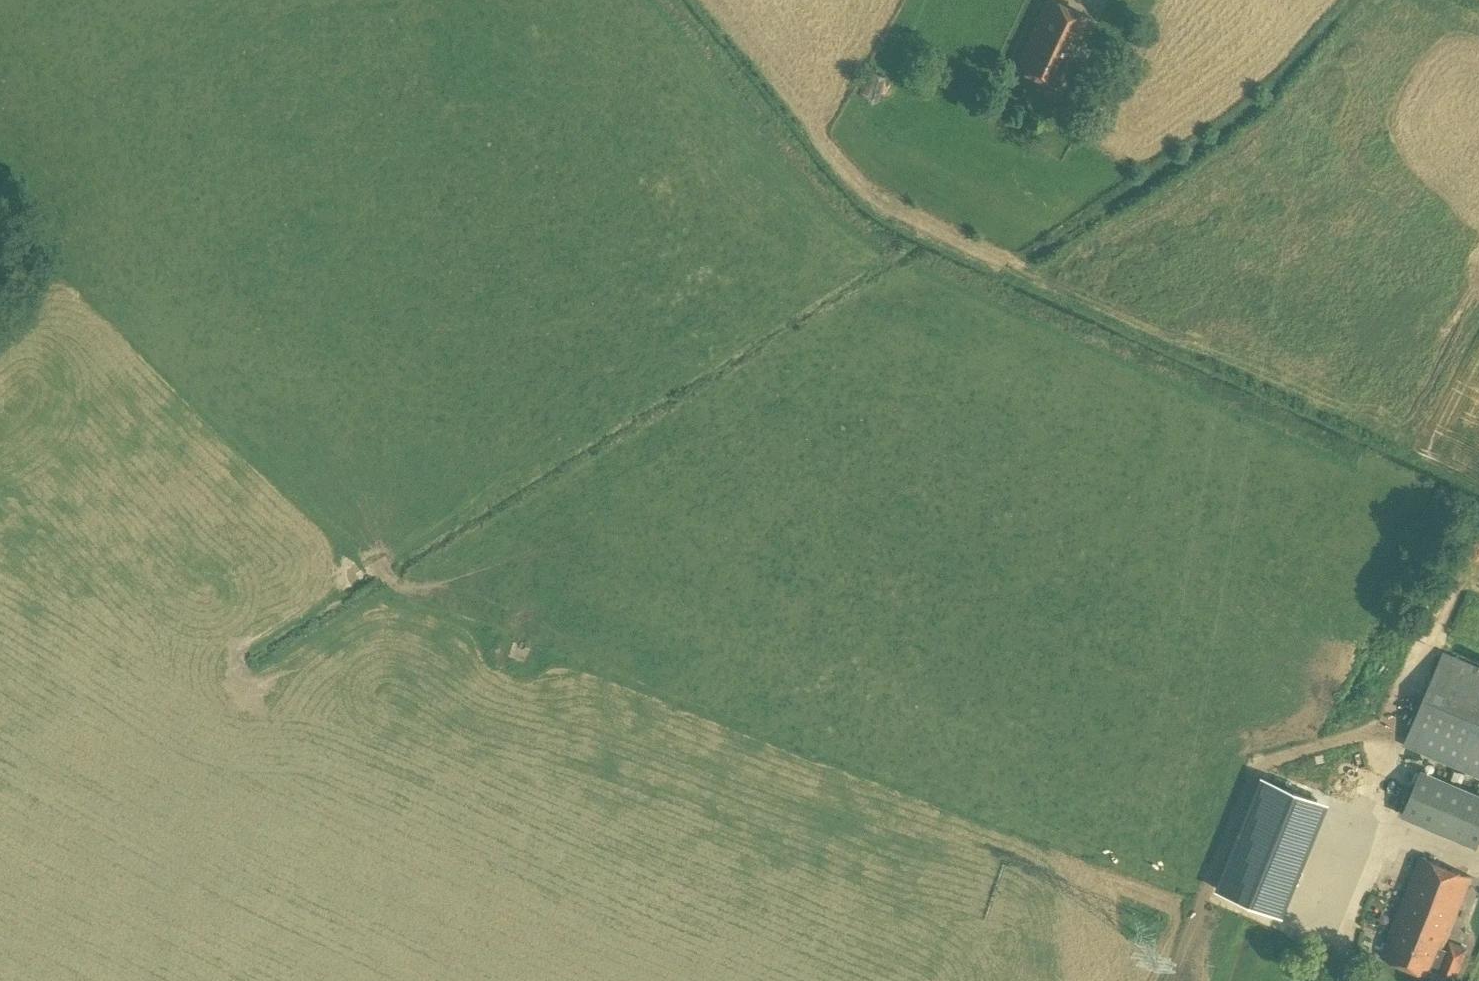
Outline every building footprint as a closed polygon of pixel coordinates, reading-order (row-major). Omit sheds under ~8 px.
[(1091,18),(1055,0),(1045,0),(1013,66),(1057,88),(1091,18)] [(887,99),(893,80),(875,74),(875,73),(867,70),(858,95),(877,101),(879,96),(887,99)] [(1442,651),(1403,745),(1478,777),(1478,666),(1442,651)] [(1478,836),(1478,794),(1420,769),(1401,814),(1475,845),(1478,836)] [(1203,889),(1274,916),(1317,802),(1246,775),(1203,889)] [(1406,965),(1446,866),(1421,855),(1380,955),(1406,965)] [(1406,965),(1445,980),(1453,980),(1467,947),(1446,938),(1471,876),(1446,866),(1406,965)]
